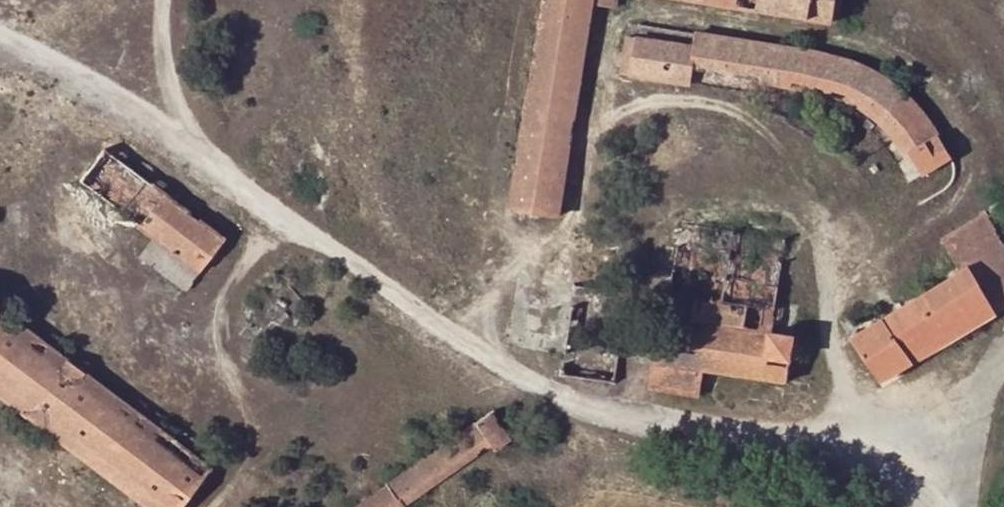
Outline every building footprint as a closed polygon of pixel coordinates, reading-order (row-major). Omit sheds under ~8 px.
[(509,210),(560,218),(592,5),(617,9),(618,0),(540,0),(509,210)] [(831,23),(835,0),(698,0),(831,23)] [(627,76),(635,36),(624,33),(617,74),(627,76)] [(699,35),(698,45),(791,60),(819,66),(836,70),(847,76),(863,83),(877,91),(888,100),(898,108),(907,116),(914,125),(920,133),(927,143),(933,153),(939,162),(948,158),(942,145),(928,126),(920,114),(892,87),(872,75),(857,67),(848,64),(837,60),(824,56),(813,54),(699,35)] [(682,43),(635,36),(627,76),(675,84),(682,43)] [(698,45),(682,43),(675,84),(690,86),(693,75),(698,45)] [(791,60),(698,45),(693,75),(752,84),(793,91),(812,94),(823,98),(836,100),(858,111),(864,115),(881,129),(896,148),(905,161),(914,177),(939,162),(933,153),(927,143),(920,133),(914,125),(907,116),(898,108),(888,100),(877,91),(863,83),(847,76),(836,70),(819,66),(791,60)] [(76,182),(151,239),(197,274),(222,239),(103,148),(76,182)] [(982,213),(940,238),(956,269),(850,335),(881,382),(1003,307),(1003,248),(982,213)] [(785,240),(681,222),(665,316),(658,317),(647,390),(697,398),(702,371),(812,386),(816,357),(792,353),(794,335),(770,331),(785,240)] [(197,274),(151,239),(138,256),(184,291),(197,274)] [(0,313),(0,402),(142,506),(180,506),(208,468),(0,313)] [(490,412),(354,506),(405,506),(490,448),(494,453),(511,441),(490,412)]
